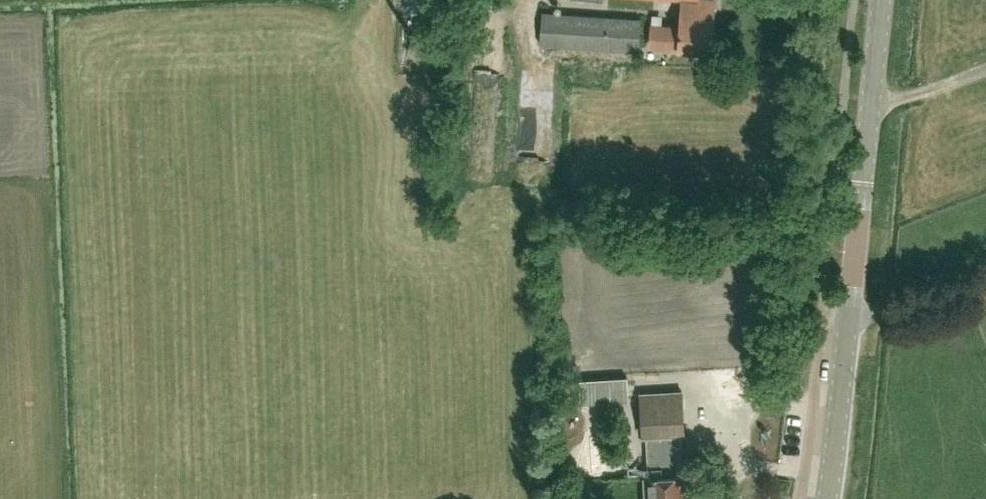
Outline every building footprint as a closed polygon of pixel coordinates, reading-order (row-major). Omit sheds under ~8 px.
[(680,20),(679,20),(679,27),(651,25),(650,46),(710,50),(713,22),(712,22),(714,0),(682,0),(680,20)] [(638,52),(640,20),(542,13),(540,45),(638,52)] [(580,405),(592,404),(591,379),(579,380),(580,405)] [(687,474),(683,474),(681,435),(684,435),(681,391),(639,394),(642,437),(646,436),(648,477),(645,477),(646,498),(688,498),(687,474)] [(591,468),(611,467),(609,431),(608,410),(595,410),(596,424),(572,425),(574,458),(591,457),(591,468)]
